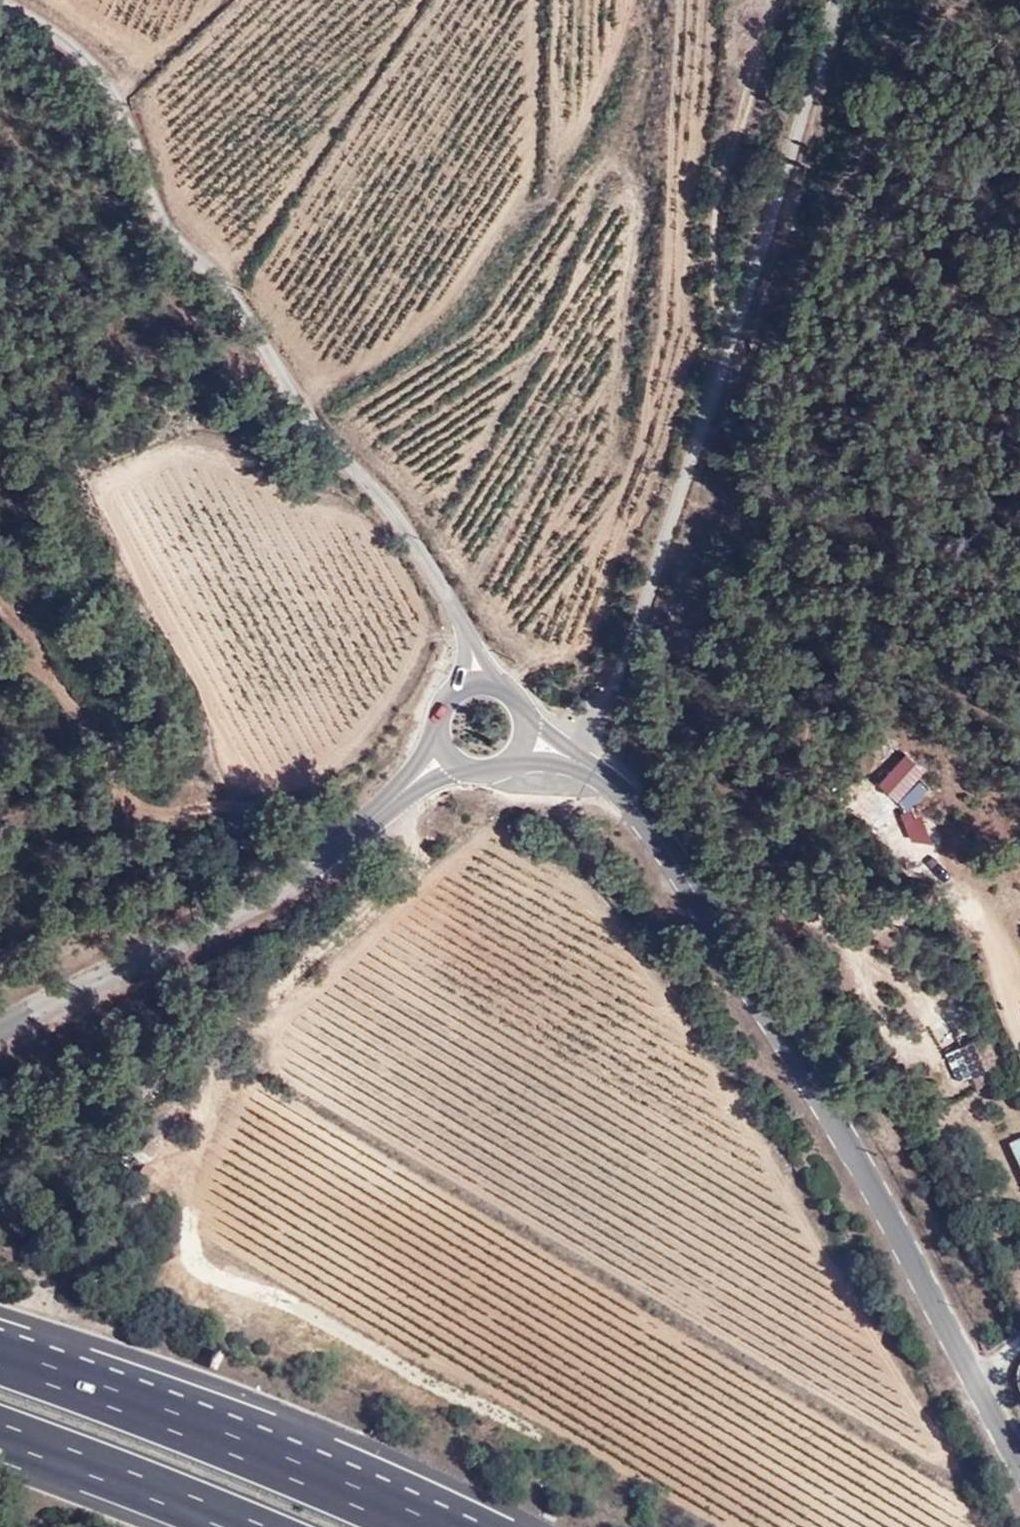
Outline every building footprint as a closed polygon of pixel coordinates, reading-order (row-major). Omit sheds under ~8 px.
[(984,1030),(944,1056),(964,1086),(1004,1060),(984,1030)] [(151,1161),(145,1170),(156,1177),(162,1167),(151,1161)]
